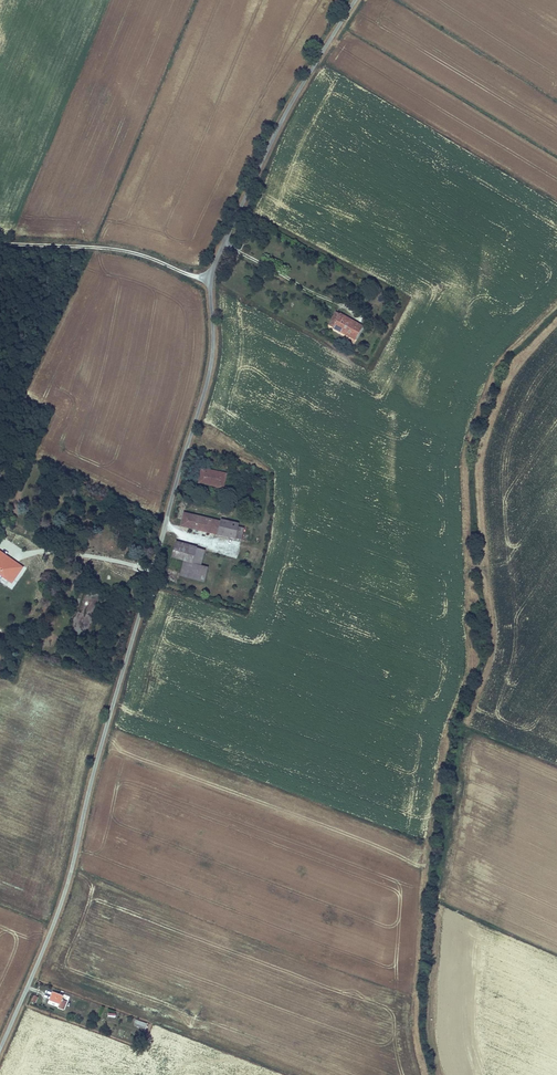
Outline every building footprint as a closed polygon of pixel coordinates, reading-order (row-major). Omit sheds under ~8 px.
[(357,341),(362,332),(348,323),(350,319),(342,314),(334,328),(357,341)] [(362,332),(364,328),(350,319),(348,323),(362,332)] [(202,483),(226,488),(229,475),(205,470),(202,483)] [(182,526),(208,533),(211,520),(185,514),(182,526)] [(208,533),(219,535),(222,523),(211,520),(208,533)] [(219,535),(237,539),(239,528),(245,529),(246,526),(223,520),(222,523),(219,535)] [(237,539),(249,542),(251,530),(245,529),(239,528),(237,539)] [(173,557),(193,563),(198,548),(177,542),(173,557)] [(193,563),(202,565),(207,551),(198,548),(193,563)] [(17,562),(0,550),(0,558),(13,568),(17,562)] [(181,575),(205,582),(209,567),(202,565),(193,563),(173,557),(169,569),(182,572),(181,575)] [(13,568),(0,558),(0,575),(6,579),(13,568)] [(13,584),(20,573),(13,568),(6,579),(13,584)] [(66,1003),(60,1001),(62,996),(52,992),(49,1000),(59,1004),(57,1008),(63,1010),(66,1003)] [(134,1025),(145,1029),(147,1022),(136,1019),(134,1025)]
